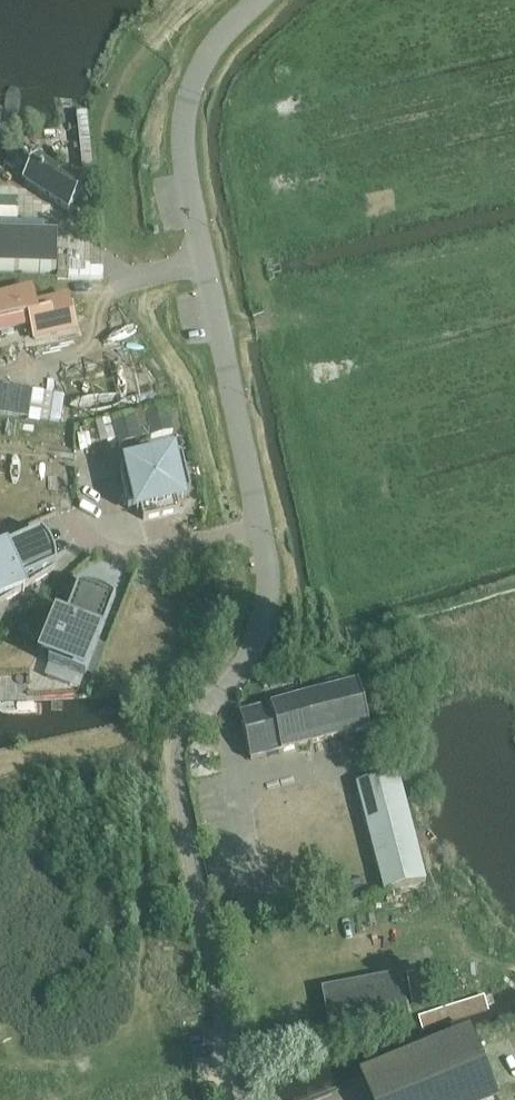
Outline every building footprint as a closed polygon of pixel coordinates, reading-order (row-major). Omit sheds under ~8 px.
[(83,187),(38,159),(23,183),(68,211),(83,187)] [(14,211),(14,191),(0,191),(0,211),(14,211)] [(20,224),(20,213),(0,212),(0,223),(20,224)] [(56,274),(57,239),(0,238),(0,272),(56,274)] [(71,263),(71,276),(105,277),(105,264),(71,263)] [(29,326),(33,341),(77,331),(69,295),(36,302),(32,287),(0,294),(0,332),(29,326)] [(0,383),(0,412),(63,422),(67,394),(0,383)] [(121,442),(184,429),(179,405),(116,418),(121,442)] [(129,458),(141,508),(143,520),(180,512),(166,450),(129,458)] [(41,533),(0,551),(0,606),(12,598),(24,593),(23,591),(55,571),(53,568),(56,567),(56,565),(56,561),(55,558),(54,554),(53,550),(52,547),(50,545),(49,542),(46,538),(42,534),(41,533)] [(44,647),(42,652),(41,656),(49,659),(48,663),(85,677),(115,600),(110,596),(107,593),(102,591),(98,589),(92,587),(87,586),(81,586),(78,586),(77,588),(75,587),(57,620),(55,619),(51,631),(42,645),(44,647)] [(239,714),(250,760),(370,729),(358,684),(239,714)] [(357,788),(383,892),(425,882),(398,778),(357,788)] [(323,992),(332,1038),(406,1023),(397,977),(323,992)] [(364,1088),(369,1099),(462,1099),(493,1087),(475,1043),(364,1088)]
